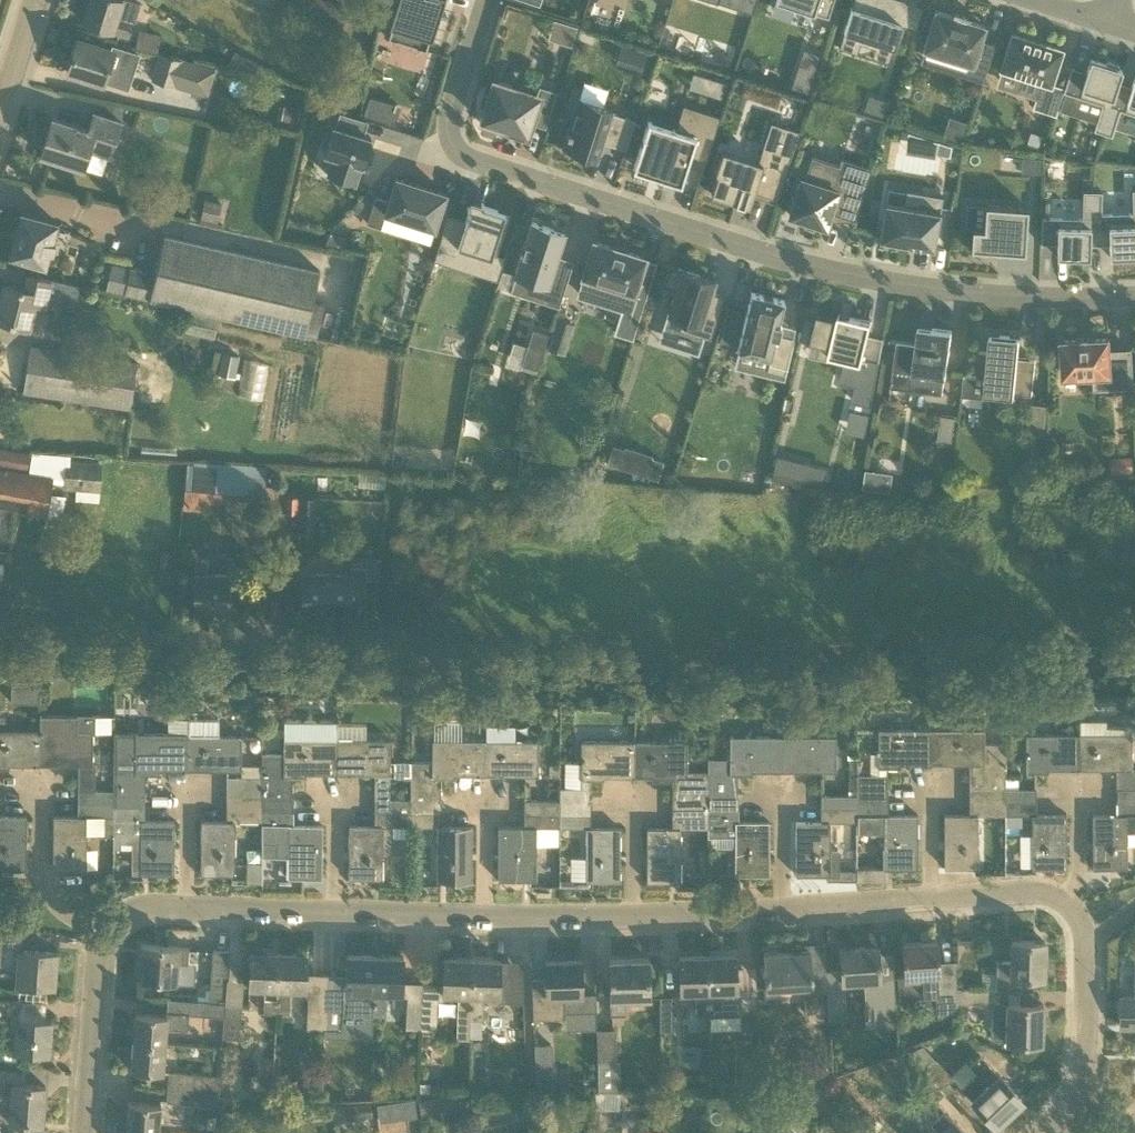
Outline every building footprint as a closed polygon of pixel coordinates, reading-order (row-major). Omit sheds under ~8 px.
[(113,33),(113,32),(130,37),(135,22),(118,16),(123,0),(91,0),(84,23),(113,33)] [(326,0),(254,0),(369,45),(376,26),(347,15),(350,9),(326,0)] [(398,2),(390,27),(392,27),(389,38),(389,39),(391,40),(427,51),(427,50),(431,37),(433,38),(442,10),(443,9),(445,0),(391,0),(398,2)] [(719,2),(719,3),(753,14),(758,0),(714,0),(719,2)] [(776,1),(829,18),(835,0),(777,0),(776,1)] [(894,48),(902,24),(892,21),(898,0),(855,0),(839,48),(886,63),(886,62),(890,63),(894,48)] [(954,16),(936,11),(924,49),(971,64),(967,78),(983,83),(995,45),(981,41),(985,26),(967,20),(968,18),(955,14),(954,16)] [(577,28),(554,20),(548,39),(572,47),(577,28)] [(138,29),(134,46),(156,51),(159,34),(138,29)] [(1063,51),(1012,34),(1001,71),(1042,84),(1034,108),(1056,114),(1064,89),(1052,85),(1063,51)] [(68,72),(103,84),(114,51),(79,40),(68,72)] [(618,46),(616,62),(641,64),(643,48),(618,46)] [(255,62),(234,49),(226,63),(250,71),(255,62)] [(207,68),(202,66),(162,54),(154,80),(198,94),(202,82),(207,68)] [(1111,105),(1118,83),(1123,70),(1119,69),(1120,66),(1107,62),(1107,65),(1091,60),(1087,72),(1073,68),(1074,67),(1072,66),(1064,92),(1103,104),(1095,130),(1112,136),(1120,110),(1121,109),(1111,105)] [(1120,110),(1134,115),(1134,79),(1132,87),(1118,83),(1111,105),(1121,109),(1120,110)] [(716,80),(711,97),(723,101),(729,84),(716,80)] [(519,89),(494,81),(489,95),(484,94),(480,105),(480,106),(484,107),(485,107),(481,121),(484,123),(486,123),(484,128),(499,133),(501,128),(506,130),(507,126),(529,133),(532,122),(545,126),(555,93),(541,89),(538,98),(532,97),(518,92),(519,89)] [(864,111),(883,118),(888,103),(870,96),(864,111)] [(364,115),(375,119),(395,125),(401,107),(379,100),(369,97),(364,115)] [(612,110),(612,109),(579,99),(569,130),(568,130),(567,133),(567,135),(568,135),(564,147),(564,148),(576,152),(576,154),(575,155),(591,160),(592,157),(596,158),(602,142),(626,150),(635,121),(611,113),(611,112),(612,110)] [(720,117),(684,106),(676,131),(649,122),(635,166),(635,167),(664,176),(663,179),(682,185),(691,156),(707,161),(720,117)] [(298,123),(300,110),(284,107),(282,121),(298,123)] [(372,139),(363,136),(368,121),(340,112),(335,127),(334,127),(325,154),(334,157),(328,176),(355,185),(362,166),(363,166),(372,139)] [(41,155),(84,169),(89,151),(110,158),(122,123),(94,114),(89,130),(53,119),(41,155)] [(799,132),(800,132),(772,123),(759,163),(723,152),(716,173),(716,174),(719,174),(718,175),(712,195),(736,202),(736,203),(736,204),(737,204),(738,203),(744,205),(743,206),(745,207),(745,205),(750,207),(753,197),(755,193),(776,199),(776,200),(774,204),(776,204),(778,200),(799,132)] [(1041,174),(1042,159),(1022,157),(1021,173),(1041,174)] [(841,159),(839,167),(813,159),(806,180),(801,179),(790,215),(826,227),(828,222),(830,214),(855,222),(872,169),(841,159)] [(399,179),(400,179),(397,178),(396,181),(391,199),(390,202),(376,197),(368,224),(382,228),(386,214),(389,214),(432,228),(435,229),(436,226),(435,226),(445,197),(446,194),(444,193),(443,194),(399,180),(399,179)] [(1090,245),(1110,244),(1111,258),(1127,257),(1127,259),(1134,259),(1134,190),(1133,190),(1134,213),(1102,214),(1101,221),(1091,221),(1090,245)] [(934,249),(943,197),(907,191),(905,206),(885,202),(879,240),(911,246),(920,248),(920,247),(934,249)] [(1090,258),(1090,245),(1091,221),(1101,221),(1102,214),(1102,192),(1084,192),(1083,219),(1042,218),(1042,245),(1043,245),(1043,243),(1058,244),(1057,257),(1073,258),(1073,260),(1087,261),(1087,258),(1090,258)] [(222,204),(205,200),(201,220),(218,223),(222,204)] [(471,208),(469,207),(468,210),(470,210),(466,223),(449,217),(435,261),(472,273),(479,254),(496,259),(497,255),(510,215),(484,206),(485,205),(482,204),(481,206),(473,203),(471,208)] [(973,229),(971,250),(1025,253),(1029,209),(986,206),(984,230),(973,229)] [(17,228),(19,229),(18,233),(12,256),(46,265),(50,252),(53,253),(56,242),(53,241),(58,223),(23,214),(22,217),(19,217),(17,218),(15,219),(14,222),(14,224),(15,226),(17,228)] [(556,261),(565,232),(533,222),(517,275),(533,281),(528,297),(560,308),(573,266),(556,261)] [(343,251),(344,246),(347,238),(330,232),(326,243),(326,245),(343,251)] [(324,304),(313,302),(320,271),(164,236),(156,274),(131,268),(124,295),(305,336),(306,334),(317,336),(324,304)] [(614,248),(597,243),(595,242),(592,249),(583,276),(584,276),(585,276),(583,281),(611,290),(607,302),(630,309),(641,313),(642,313),(654,275),(641,271),(645,258),(625,252),(625,251),(615,248),(614,248)] [(711,293),(715,280),(671,266),(671,268),(665,286),(677,290),(669,313),(684,318),(680,330),(711,339),(724,297),(711,293)] [(81,287),(38,276),(38,277),(29,274),(25,289),(4,284),(0,300),(0,319),(29,327),(36,304),(56,309),(53,318),(72,323),(81,287)] [(764,295),(764,296),(752,293),(738,351),(740,351),(770,359),(771,359),(768,369),(768,370),(786,374),(793,346),(794,339),(779,335),(780,335),(782,325),(782,324),(780,323),(785,301),(774,298),(774,297),(764,295)] [(521,322),(538,326),(542,307),(525,303),(521,322)] [(740,311),(728,308),(724,326),(735,329),(740,311)] [(812,341),(832,346),(830,355),(863,363),(872,322),(840,314),(839,318),(819,313),(812,341)] [(549,350),(564,355),(574,325),(559,320),(549,350)] [(919,326),(919,330),(917,344),(898,341),(894,370),(913,373),(910,390),(943,395),(946,377),(947,377),(953,331),(919,326)] [(980,352),(978,377),(987,378),(985,394),(1015,397),(1015,394),(1033,395),(1036,360),(1019,358),(1021,338),(991,335),(989,352),(980,352)] [(1080,340),(1063,341),(1065,376),(1096,375),(1097,389),(1134,387),(1133,351),(1111,352),(1110,339),(1094,339),(1094,338),(1080,339),(1080,340)] [(537,369),(539,363),(543,352),(527,347),(523,360),(522,365),(537,369)] [(131,409),(138,365),(31,348),(24,392),(131,409)] [(248,359),(242,395),(266,399),(272,363),(248,359)] [(850,400),(844,429),(864,433),(868,412),(858,410),(860,402),(850,400)] [(1043,435),(1046,408),(1032,407),(1030,433),(1043,435)] [(957,419),(943,417),(940,439),(953,441),(957,419)] [(29,465),(29,450),(0,449),(0,464),(29,465)] [(33,453),(30,472),(54,476),(53,482),(65,484),(65,488),(78,489),(99,491),(102,463),(71,460),(71,455),(33,453)] [(1134,455),(1112,456),(1112,472),(1134,471),(1134,455)] [(773,475),(824,481),(826,464),(775,458),(773,475)] [(266,487),(268,468),(197,460),(193,490),(207,491),(274,499),(275,488),(266,487)] [(27,472),(0,467),(0,508),(13,510),(48,516),(53,482),(54,476),(30,472),(27,472)] [(887,490),(890,472),(863,467),(860,485),(887,490)] [(10,532),(13,510),(0,508),(0,531),(10,532)] [(177,554),(161,552),(160,566),(176,568),(177,554)] [(209,559),(196,559),(194,610),(230,611),(231,575),(209,575),(209,559)] [(304,574),(303,612),(349,613),(350,575),(304,574)] [(13,678),(13,701),(39,702),(39,679),(13,678)] [(997,694),(982,694),(982,710),(997,710),(997,694)] [(79,765),(79,803),(114,803),(115,791),(94,791),(94,731),(92,731),(92,717),(41,717),(41,730),(40,764),(40,766),(58,766),(58,762),(66,762),(66,765),(79,765)] [(228,770),(227,808),(263,808),(262,766),(242,766),(242,736),(219,736),(219,720),(190,720),(189,736),(188,770),(188,771),(207,771),(207,768),(214,768),(214,770),(228,770)] [(1118,801),(1134,801),(1134,769),(1133,769),(1133,727),(1107,728),(1107,722),(1081,722),(1081,735),(1079,769),(1079,770),(1097,770),(1097,766),(1105,766),(1105,769),(1118,769),(1118,801)] [(41,730),(0,730),(0,768),(10,768),(10,762),(16,762),(16,764),(40,764),(41,730)] [(908,764),(931,764),(932,730),(878,730),(878,753),(871,753),(871,774),(857,774),(857,796),(857,802),(888,802),(888,789),(887,789),(887,768),(902,768),(902,761),(908,761),(908,764)] [(970,764),(970,801),(1006,801),(1006,789),(1006,744),(985,744),(985,730),(932,730),(931,764),(931,765),(950,765),(950,762),(957,762),(957,764),(970,764)] [(165,770),(188,770),(189,736),(136,735),(136,733),(115,733),(115,772),(115,791),(114,803),(114,807),(145,807),(145,795),(144,795),(145,774),(159,774),(159,767),(165,767),(165,770)] [(1079,769),(1081,735),(1026,735),(1026,773),(1049,773),(1049,766),(1055,766),(1055,769),(1079,769)] [(759,771),(783,771),(783,737),(729,737),(729,759),(709,759),(708,809),(739,809),(739,796),(738,796),(738,775),(753,775),(753,768),(759,768),(759,771)] [(801,771),(822,771),(836,771),(836,737),(783,737),(783,771),(783,772),(801,772),(801,771)] [(313,773),(337,774),(337,740),(285,740),(284,754),(263,754),(262,766),(263,808),(262,811),(294,811),(294,799),(293,799),(293,777),(307,777),(307,771),(313,771),(313,773)] [(390,740),(337,740),(337,774),(337,775),(355,775),(355,771),(363,771),(363,774),(376,774),(376,800),(375,812),(411,812),(411,801),(390,800),(390,740)] [(461,775),(485,775),(486,741),(433,740),(433,763),(411,763),(411,776),(411,801),(411,812),(442,813),(442,801),(441,801),(441,778),(455,779),(455,772),(462,772),(461,775)] [(486,741),(485,775),(485,776),(504,776),(504,772),(511,772),(511,775),(540,775),(540,741),(486,741)] [(560,788),(560,802),(560,814),(591,814),(591,802),(590,802),(590,780),(604,780),(604,774),(610,774),(610,776),(634,777),(634,743),(581,743),(581,780),(581,788),(560,788)] [(709,771),(688,771),(688,743),(634,743),(634,777),(634,778),(652,778),(653,777),(668,777),(668,782),(673,782),(673,815),(708,815),(708,809),(709,759),(709,771)] [(1037,789),(1036,789),(1006,789),(1006,801),(1037,801),(1037,789)] [(857,809),(857,802),(857,796),(822,796),(822,809),(857,809)] [(560,814),(560,802),(525,801),(525,813),(560,814)] [(948,850),(945,850),(945,869),(979,869),(979,816),(1006,816),(1006,801),(970,801),(970,816),(945,816),(945,844),(947,844),(948,850)] [(1037,801),(1006,801),(1006,816),(1006,827),(1022,827),(1022,816),(1033,816),(1033,869),(1067,869),(1067,850),(1064,850),(1064,844),(1067,844),(1066,816),(1037,816),(1037,801)] [(1134,815),(1134,801),(1118,801),(1118,815),(1093,816),(1093,844),(1096,844),(1096,850),(1093,850),(1093,869),(1127,869),(1127,833),(1127,815),(1134,815)] [(857,802),(857,809),(857,823),(857,834),(884,834),(884,869),(918,869),(918,851),(915,851),(916,844),(918,844),(918,816),(888,816),(888,802),(857,802)] [(114,807),(114,803),(79,803),(79,817),(54,817),(54,870),(87,871),(88,817),(106,817),(106,836),(114,836),(114,807)] [(114,807),(114,836),(114,849),(121,849),(121,844),(141,844),(141,875),(175,875),(175,856),(172,856),(172,850),(175,850),(175,822),(145,821),(145,807),(114,807)] [(235,822),(262,822),(262,811),(263,808),(227,808),(227,822),(202,822),(201,850),(204,850),(204,857),(201,857),(201,875),(235,875),(235,822)] [(708,809),(708,815),(709,815),(709,829),(709,838),(736,838),(736,876),(770,876),(770,857),(767,857),(767,850),(770,851),(770,822),(739,822),(739,809),(708,809)] [(830,823),(857,823),(857,809),(822,809),(822,822),(797,823),(796,850),(799,850),(799,857),(796,857),(796,876),(830,876),(830,823)] [(262,822),(262,843),(289,843),(289,879),(322,879),(323,861),(320,861),(320,854),(323,854),(323,826),(294,826),(294,811),(262,811),(262,822)] [(383,827),(411,827),(411,812),(375,812),(375,826),(350,826),(349,854),(352,854),(352,861),(349,861),(349,880),(383,880),(383,827)] [(411,812),(411,827),(438,827),(442,827),(442,813),(411,812)] [(560,834),(560,828),(560,814),(525,813),(525,828),(499,828),(499,856),(501,856),(501,862),(499,862),(498,881),(532,881),(533,828),(552,828),(552,833),(560,834)] [(560,814),(560,828),(587,828),(591,828),(591,814),(560,814)] [(709,815),(708,815),(673,815),(673,829),(648,829),(648,857),(650,857),(650,864),(648,864),(648,882),(681,882),(681,829),(709,829),(709,815)] [(1127,815),(1127,833),(1134,833),(1134,815),(1127,815)] [(27,870),(27,817),(0,817),(0,870),(27,870)] [(442,827),(438,827),(438,880),(472,881),(472,862),(469,862),(469,855),(472,855),(472,827),(442,827)] [(591,828),(587,828),(587,882),(621,882),(621,864),(618,864),(618,857),(621,857),(621,829),(591,828)] [(247,863),(247,883),(262,883),(263,864),(247,863)] [(856,866),(838,866),(838,879),(856,879),(856,866)] [(54,986),(56,953),(23,950),(24,933),(0,931),(0,963),(20,965),(18,983),(54,986)] [(975,940),(957,940),(958,967),(975,967),(975,940)] [(1012,941),(1011,962),(998,961),(997,990),(1021,990),(1022,977),(1044,978),(1045,942),(1012,941)] [(956,1013),(957,1003),(957,989),(957,973),(940,975),(937,942),(903,945),(905,976),(899,977),(900,996),(923,995),(924,998),(939,997),(940,1014),(956,1013)] [(190,949),(142,945),(139,979),(177,982),(178,964),(189,964),(190,949)] [(897,1027),(894,978),(880,979),(878,946),(841,949),(842,982),(865,981),(867,1005),(875,1005),(876,1028),(897,1027)] [(210,1003),(226,1004),(230,952),(214,951),(210,1003)] [(824,1022),(822,992),(828,991),(827,970),(812,971),(811,951),(764,954),(766,989),(804,986),(806,1023),(824,1022)] [(277,1013),(280,954),(251,953),(250,987),(265,988),(264,1013),(277,1013)] [(280,954),(277,1013),(290,1014),(291,989),(306,989),(307,955),(280,954)] [(362,991),(361,1013),(361,1016),(374,1016),(376,957),(347,956),(346,991),(362,991)] [(711,1031),(742,1030),(758,1029),(757,995),(738,996),(736,956),(709,957),(710,1016),(710,1017),(711,1017),(711,1031)] [(387,992),(403,992),(404,958),(376,957),(374,1016),(386,1017),(387,992)] [(697,1016),(710,1016),(709,957),(680,958),(681,992),(696,992),(697,1016)] [(470,1019),(473,960),(444,959),(443,994),(459,994),(457,1039),(470,1040),(470,1019)] [(612,1015),(615,1015),(626,1015),(625,998),(650,997),(649,959),(610,960),(612,1015)] [(501,961),(473,960),(470,1019),(483,1020),(484,995),(499,995),(499,1003),(521,1003),(524,1003),(523,975),(500,974),(501,961)] [(533,995),(534,1019),(565,1019),(565,996),(582,996),(582,960),(580,960),(580,961),(547,962),(547,961),(546,961),(546,994),(533,995)] [(992,1041),(1006,1042),(1043,1043),(1044,1005),(1000,1004),(1001,990),(957,989),(957,1003),(993,1004),(992,1041)] [(565,1012),(596,1011),(596,995),(583,996),(565,996),(565,1012)] [(325,1030),(326,997),(308,996),(307,1030),(325,1030)] [(660,997),(660,1031),(674,1031),(674,996),(660,997)] [(343,1031),(344,998),(326,997),(325,1030),(343,1031)] [(422,1030),(423,997),(408,997),(406,1029),(422,1030)] [(423,997),(422,1030),(437,1031),(438,998),(423,997)] [(1121,998),(1121,1027),(1134,1027),(1134,998),(1121,998)] [(18,1051),(49,1053),(51,1021),(19,1018),(20,1001),(0,999),(0,1018),(4,1019),(2,1050),(6,1050),(5,1060),(18,1061),(18,1051)] [(134,1040),(166,1043),(167,1028),(188,1030),(189,1014),(225,1017),(226,1004),(210,1003),(199,1002),(199,1003),(168,1000),(167,1016),(136,1014),(134,1040)] [(226,1004),(225,1017),(223,1038),(240,1039),(243,1005),(226,1004)] [(599,1063),(618,1063),(617,1031),(598,1031),(599,1063)] [(164,1072),(166,1043),(134,1040),(132,1070),(164,1072)] [(555,1044),(537,1044),(538,1084),(558,1084),(558,1064),(555,1064),(555,1044)] [(1022,1100),(981,1056),(970,1066),(977,1074),(962,1089),(996,1125),(1022,1100)] [(810,1069),(819,1080),(830,1070),(822,1060),(810,1069)] [(948,1095),(959,1085),(938,1063),(928,1072),(947,1093),(947,1094),(948,1095)] [(43,1123),(46,1086),(26,1085),(27,1070),(0,1069),(0,1120),(43,1123)] [(514,1072),(492,1073),(493,1089),(515,1088),(514,1072)] [(935,1104),(947,1094),(947,1093),(928,1072),(916,1083),(935,1104)] [(169,1088),(217,1091),(218,1076),(169,1073),(169,1088)] [(217,1106),(217,1091),(169,1088),(168,1103),(217,1106)] [(438,1117),(456,1114),(453,1095),(435,1098),(438,1117)] [(528,1109),(527,1096),(484,1100),(485,1113),(528,1109)] [(421,1113),(436,1111),(434,1098),(419,1101),(421,1113)] [(127,1129),(159,1132),(161,1104),(129,1102),(127,1129)] [(938,1132),(964,1132),(943,1110),(930,1123),(939,1132),(938,1132)] [(193,1116),(193,1125),(200,1130),(210,1126),(210,1116),(202,1111),(193,1116)] [(780,1115),(763,1132),(798,1132),(780,1115)] [(885,1129),(877,1120),(867,1129),(871,1132),(890,1132),(885,1128),(885,1129)]
